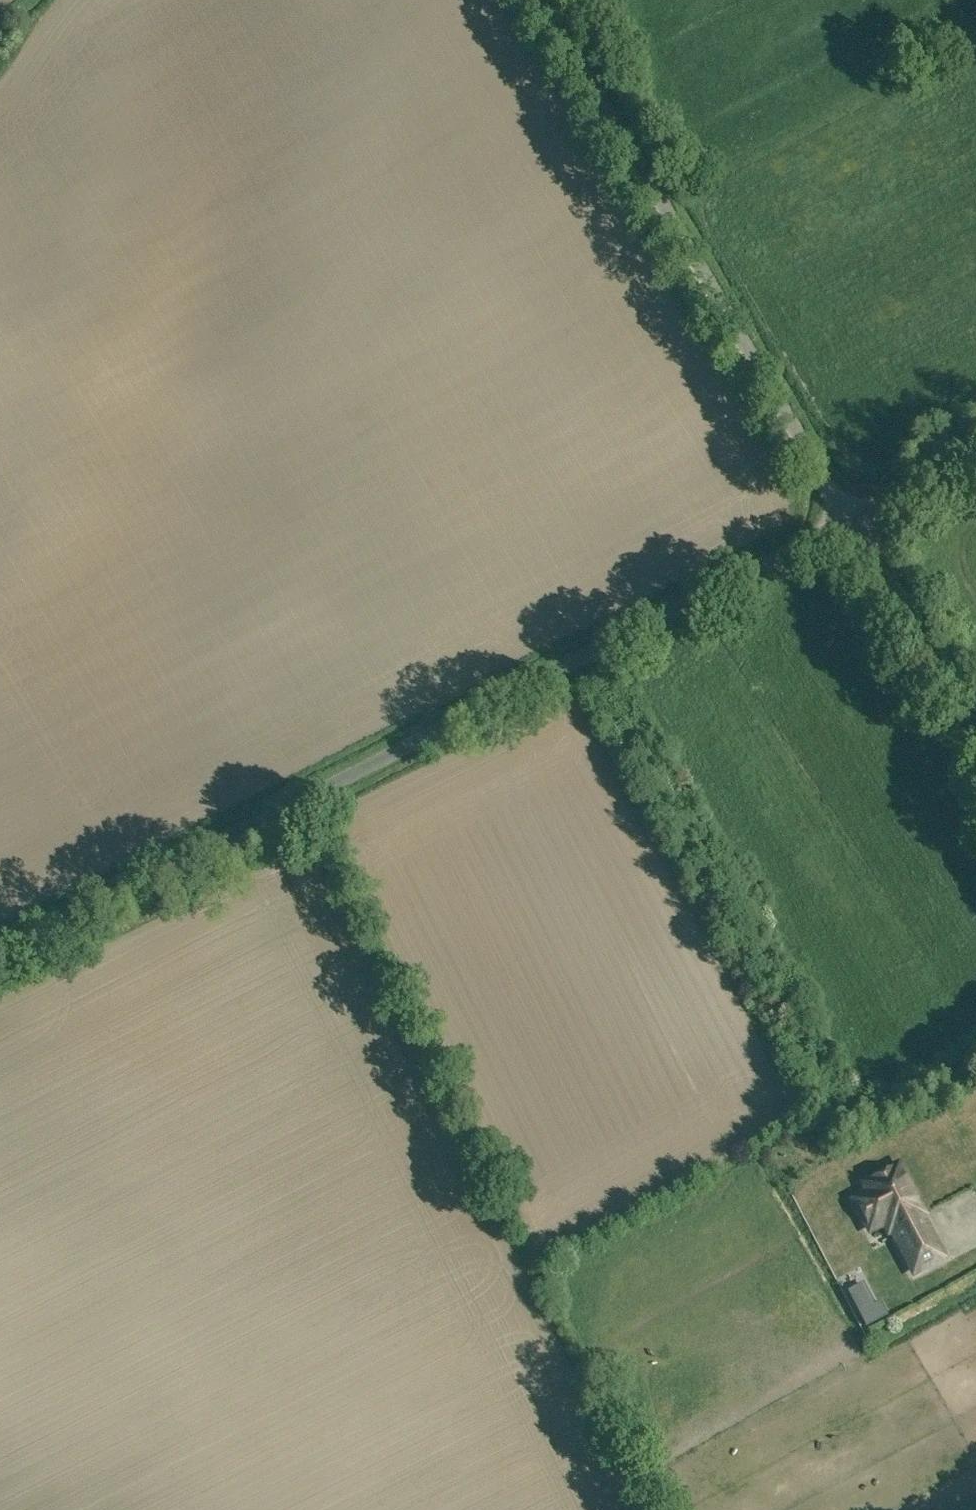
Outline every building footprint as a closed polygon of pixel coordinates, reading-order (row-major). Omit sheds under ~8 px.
[(946,1264),(899,1169),(862,1187),(867,1196),(853,1203),(875,1247),(891,1239),(912,1281),(946,1264)] [(878,1300),(872,1304),(860,1281),(844,1290),(863,1326),(886,1314),(878,1300)]
